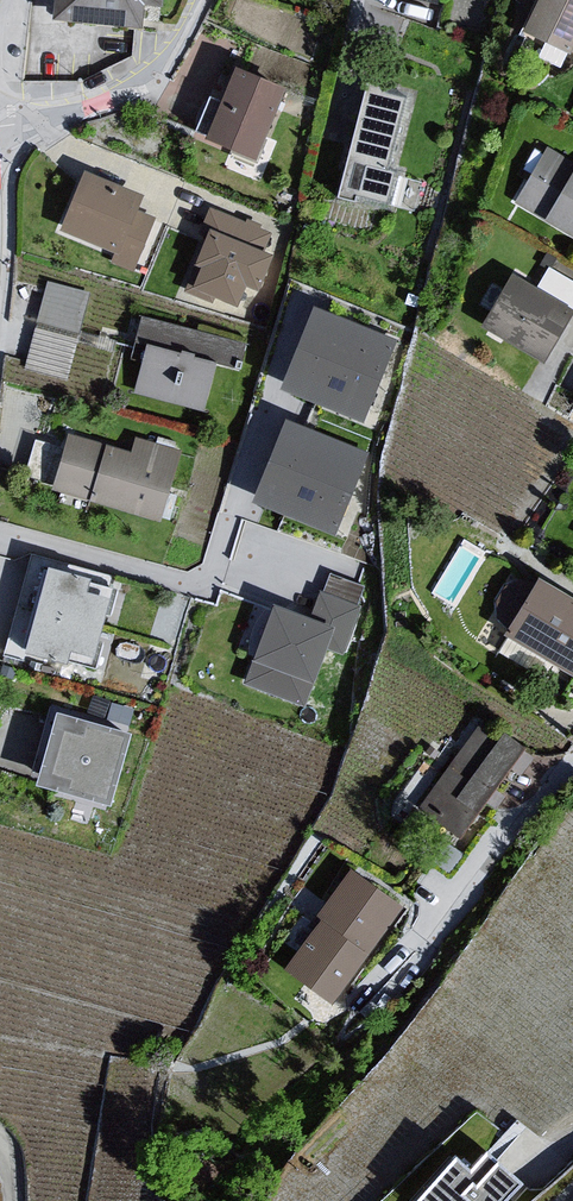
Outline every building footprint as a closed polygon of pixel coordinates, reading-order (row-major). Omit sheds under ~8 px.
[(52,19),(139,29),(142,7),(159,9),(160,0),(54,0),(52,19)] [(523,38),(569,60),(572,51),(572,0),(541,0),(523,38)] [(283,97),(236,75),(207,139),(254,161),(283,97)] [(410,98),(365,86),(333,203),(353,209),(356,198),(409,213),(416,187),(388,179),(410,98)] [(515,201),(572,236),(572,167),(546,151),(515,201)] [(145,198),(83,174),(61,232),(118,254),(112,269),(132,276),(153,222),(138,216),(145,198)] [(256,231),(204,211),(196,230),(208,234),(194,270),(201,273),(193,293),(238,310),(247,288),(256,291),(267,262),(257,258),(264,240),(257,237),(256,231)] [(48,276),(28,364),(70,374),(90,285),(48,276)] [(514,279),(484,328),(543,364),(572,316),(572,315),(514,279)] [(314,314),(283,391),(372,426),(402,350),(314,314)] [(215,368),(149,348),(134,396),(200,416),(215,368)] [(295,422),(262,503),(333,532),(366,451),(295,422)] [(39,436),(32,461),(51,467),(58,441),(39,436)] [(131,458),(68,440),(52,494),(161,526),(181,454),(136,441),(131,458)] [(46,568),(21,651),(92,673),(118,590),(46,568)] [(505,637),(572,677),(572,603),(538,583),(505,637)] [(314,620),(270,604),(240,687),(306,711),(328,649),(348,656),(365,608),(323,593),(314,620)] [(132,743),(57,720),(37,790),(111,812),(132,743)] [(475,733),(420,812),(459,839),(521,750),(502,737),(495,747),(475,733)] [(400,905),(346,875),(314,922),(318,928),(288,976),(330,1005),(400,905)] [(480,1155),(443,1200),(536,1200),(552,1182),(510,1151),(495,1167),(480,1155)]
